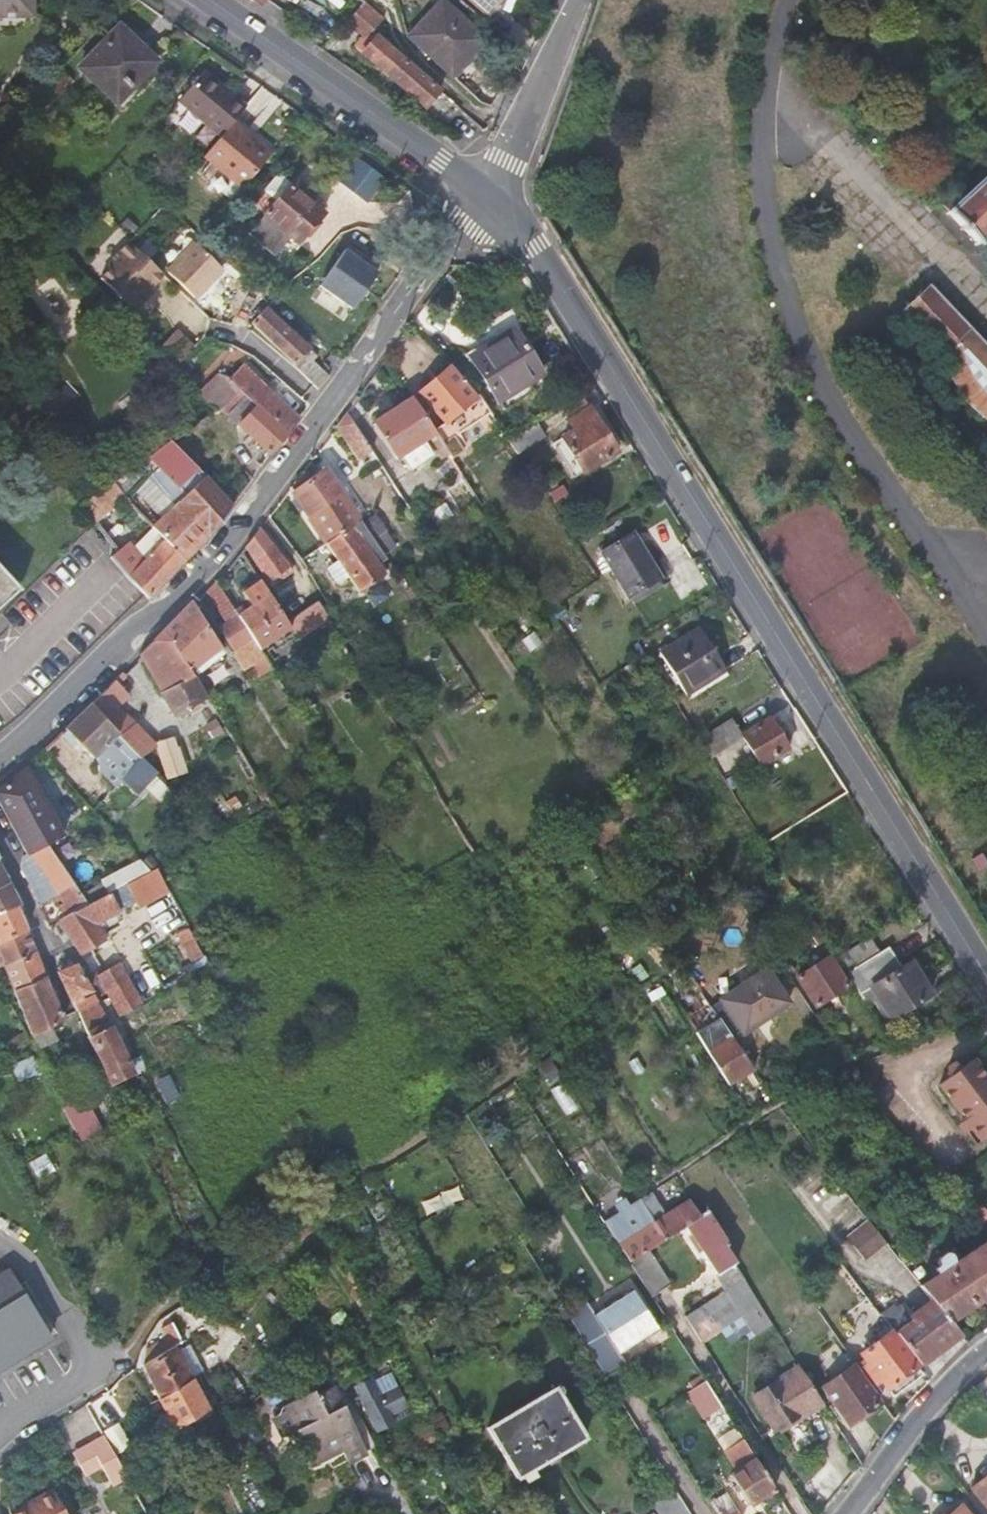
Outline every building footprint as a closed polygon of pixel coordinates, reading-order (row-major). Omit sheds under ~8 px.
[(28,13),(29,0),(0,0),(0,12),(28,13)] [(408,36),(448,73),(469,50),(472,53),(485,39),(443,0),(441,0),(408,36)] [(482,13),(494,0),(467,0),(482,13)] [(364,2),(352,16),(370,31),(371,30),(382,17),(364,2)] [(153,63),(155,61),(118,27),(80,67),(116,102),(129,88),(130,90),(155,64),(153,63)] [(382,71),(445,125),(460,109),(376,35),(371,30),(370,31),(356,47),(361,52),(382,71)] [(232,121),(245,106),(203,71),(177,101),(219,137),(232,121)] [(270,153),(232,121),(219,137),(203,156),(241,188),(270,153)] [(358,158),(339,183),(366,204),(386,179),(358,158)] [(264,214),(297,243),(323,214),(314,206),(319,201),(294,179),(290,185),(278,174),(252,203),(264,214)] [(951,212),(982,244),(986,239),(986,178),(951,212)] [(297,243),(264,214),(254,226),(287,255),(297,243)] [(164,276),(129,243),(110,263),(110,271),(101,279),(136,312),(148,300),(148,293),(164,276)] [(168,274),(194,299),(222,270),(196,245),(168,274)] [(377,273),(344,250),(319,286),(352,309),(377,273)] [(931,289),(904,311),(942,349),(941,366),(946,387),(958,407),(972,420),(986,427),(986,349),(931,289)] [(255,319),(251,323),(293,364),(308,349),(275,316),(277,313),(269,305),(255,319)] [(541,374),(514,330),(490,345),(491,347),(471,359),(503,410),(532,392),(526,383),(541,374)] [(171,346),(160,357),(181,378),(193,367),(171,346)] [(307,359),(299,369),(317,387),(326,377),(307,359)] [(238,389),(240,392),(245,396),(287,434),(299,418),(242,364),(227,379),(227,380),(238,389)] [(449,367),(419,392),(444,422),(434,431),(434,432),(452,460),(464,452),(455,437),(480,418),(490,411),(478,394),(474,397),(449,367)] [(238,389),(227,380),(206,403),(216,413),(238,389)] [(240,392),(223,410),(228,414),(245,396),(240,392)] [(245,396),(228,414),(269,453),(287,434),(245,396)] [(434,431),(412,398),(372,423),(394,458),(401,454),(410,469),(431,455),(422,440),(434,432),(434,431)] [(574,429),(562,437),(583,472),(616,452),(589,407),(568,420),(574,429)] [(358,459),(371,450),(346,412),(337,426),(358,459)] [(537,424),(511,440),(519,453),(544,436),(537,424)] [(171,441),(126,474),(135,485),(159,467),(173,478),(169,482),(182,497),(163,515),(151,526),(155,530),(184,560),(207,537),(232,506),(205,476),(171,441)] [(159,467),(135,485),(163,515),(182,497),(169,482),(173,478),(159,467)] [(324,468),(292,493),(325,543),(360,520),(344,496),(348,493),(339,480),(335,484),(324,468)] [(125,499),(114,482),(80,506),(94,523),(125,499)] [(99,530),(111,545),(123,536),(128,532),(115,517),(99,530)] [(360,520),(325,543),(359,591),(385,574),(376,561),(384,555),(360,520)] [(259,528),(245,547),(253,560),(272,545),(259,528)] [(135,550),(123,536),(111,545),(116,552),(110,557),(128,579),(145,595),(148,598),(184,560),(155,530),(135,550)] [(632,533),(601,552),(628,597),(641,590),(645,596),(663,585),(632,533)] [(272,545),(253,560),(269,588),(292,571),(272,545)] [(18,589),(0,569),(0,605),(18,589)] [(273,600),(260,580),(241,592),(251,606),(237,615),(254,642),(259,649),(269,643),(274,650),(285,642),(284,640),(292,635),(296,640),(328,617),(317,600),(287,622),(281,614),(273,600)] [(205,591),(226,623),(237,615),(215,581),(205,591)] [(192,600),(163,629),(190,672),(206,699),(221,691),(203,662),(222,648),(193,603),(192,600)] [(233,656),(254,642),(237,615),(226,623),(216,629),(233,656)] [(699,627),(659,652),(685,695),(726,670),(699,627)] [(163,629),(139,654),(163,698),(168,706),(178,724),(192,716),(188,709),(204,700),(188,674),(190,672),(163,629)] [(129,695),(114,680),(91,703),(138,760),(143,756),(156,747),(116,707),(129,695)] [(163,698),(159,700),(164,708),(168,706),(163,698)] [(91,703),(64,728),(93,758),(108,744),(113,750),(98,765),(98,771),(114,787),(128,774),(162,809),(178,792),(143,756),(138,760),(91,703)] [(731,718),(698,738),(710,757),(743,737),(742,735),(731,718)] [(769,718),(742,735),(743,737),(760,765),(787,749),(769,718)] [(175,736),(157,743),(169,776),(187,770),(175,736)] [(0,787),(0,804),(26,854),(27,855),(47,844),(62,836),(25,766),(0,787)] [(55,856),(47,844),(27,855),(26,854),(23,856),(20,870),(23,876),(26,874),(55,856)] [(980,871),(986,867),(986,858),(981,849),(970,857),(980,871)] [(55,856),(26,874),(33,888),(63,868),(55,856)] [(9,882),(5,874),(0,864),(0,886),(9,882)] [(160,866),(128,881),(139,907),(172,892),(160,866)] [(63,868),(33,888),(40,902),(49,896),(72,881),(63,868)] [(72,881),(49,896),(54,903),(60,899),(69,913),(86,904),(72,881)] [(18,907),(21,905),(14,891),(9,882),(0,886),(0,917),(18,907)] [(118,911),(108,893),(86,904),(69,913),(58,919),(60,923),(81,956),(105,940),(95,923),(118,911)] [(54,903),(49,896),(40,902),(37,904),(50,929),(60,923),(58,919),(69,913),(60,899),(54,903)] [(0,917),(0,943),(27,930),(22,917),(18,907),(0,917)] [(0,943),(0,967),(3,965),(35,951),(31,940),(27,930),(0,943)] [(870,937),(837,957),(845,971),(879,951),(870,937)] [(901,967),(888,946),(879,951),(845,971),(858,992),(901,967)] [(35,951),(3,965),(13,989),(45,976),(40,963),(35,951)] [(113,952),(88,966),(119,1016),(142,1003),(113,952)] [(840,974),(845,971),(837,957),(832,961),(828,956),(796,977),(815,1006),(847,985),(840,974)] [(930,994),(911,962),(901,967),(858,992),(867,1006),(878,999),(890,1019),(930,994)] [(81,996),(90,990),(75,966),(58,973),(67,991),(76,1011),(93,1004),(89,998),(83,1001),(81,996)] [(766,969),(711,1006),(718,1017),(730,1036),(741,1029),(742,1033),(788,1002),(766,969)] [(45,976),(13,989),(32,1035),(33,1034),(39,1047),(56,1039),(50,1026),(63,1020),(53,995),(45,976)] [(93,995),(89,998),(93,1004),(98,1002),(93,995)] [(93,1004),(76,1011),(111,1086),(131,1076),(125,1063),(129,1062),(111,1025),(109,1021),(98,1002),(93,1004)] [(711,1006),(710,1005),(688,1019),(697,1031),(718,1017),(711,1006)] [(718,1017),(697,1031),(696,1032),(728,1083),(752,1069),(730,1036),(718,1017)] [(4,1055),(23,1045),(9,1020),(0,1025),(0,1029),(6,1040),(0,1044),(0,1048),(4,1055)] [(11,1065),(19,1082),(40,1072),(33,1055),(11,1065)] [(986,1136),(986,1077),(973,1058),(960,1068),(956,1063),(952,1062),(948,1066),(947,1070),(951,1075),(939,1084),(965,1119),(959,1123),(959,1127),(962,1131),(966,1132),(971,1127),(981,1140),(986,1136)] [(85,1097),(63,1109),(76,1133),(80,1141),(99,1130),(91,1115),(93,1114),(85,1097)] [(699,1215),(693,1207),(689,1200),(664,1215),(650,1192),(628,1206),(624,1200),(614,1206),(618,1212),(603,1222),(604,1223),(618,1245),(628,1262),(684,1225),(699,1215)] [(699,1215),(684,1225),(717,1274),(715,1275),(725,1289),(743,1278),(734,1264),(736,1263),(725,1244),(727,1243),(701,1202),(693,1207),(699,1215)] [(877,1231),(869,1220),(847,1237),(864,1258),(886,1241),(877,1231)] [(960,1257),(952,1247),(939,1256),(938,1265),(941,1270),(920,1284),(932,1299),(950,1322),(986,1297),(986,1239),(960,1257)] [(915,1262),(910,1254),(901,1260),(907,1268),(915,1262)] [(655,1262),(651,1265),(636,1274),(651,1297),(669,1285),(655,1262)] [(55,1342),(14,1266),(0,1273),(0,1371),(55,1342)] [(753,1335),(772,1324),(743,1278),(725,1289),(684,1315),(700,1341),(721,1328),(730,1341),(749,1329),(753,1335)] [(586,1301),(566,1314),(605,1377),(626,1364),(618,1353),(657,1329),(632,1290),(594,1314),(586,1301)] [(908,1317),(900,1305),(894,1309),(892,1306),(881,1314),(895,1332),(919,1365),(959,1334),(950,1322),(932,1299),(931,1300),(908,1317)] [(856,1306),(842,1315),(854,1333),(869,1323),(856,1306)] [(142,1364),(158,1398),(192,1378),(203,1371),(189,1344),(178,1350),(176,1345),(182,1342),(169,1318),(162,1322),(164,1326),(161,1328),(166,1337),(145,1350),(142,1364)] [(861,1353),(868,1363),(863,1367),(870,1378),(876,1374),(893,1396),(923,1374),(890,1331),(861,1353)] [(879,1403),(853,1365),(822,1387),(848,1424),(879,1403)] [(806,1412),(822,1402),(799,1366),(753,1395),(775,1429),(778,1427),(796,1455),(818,1442),(805,1420),(809,1417),(806,1412)] [(192,1378),(158,1398),(174,1428),(208,1409),(192,1378)] [(703,1418),(721,1407),(705,1381),(687,1393),(703,1418)] [(347,1461),(364,1452),(332,1387),(315,1395),(313,1391),(284,1405),(287,1409),(273,1416),(284,1437),(297,1430),(313,1461),(331,1452),(328,1446),(337,1442),(347,1461)] [(555,1387),(487,1427),(517,1478),(585,1438),(555,1387)] [(363,1400),(378,1430),(402,1419),(387,1389),(363,1400)] [(130,1445),(118,1423),(104,1431),(116,1453),(130,1445)] [(112,1485),(127,1477),(103,1435),(88,1444),(101,1466),(112,1485)] [(88,1444),(72,1453),(84,1475),(101,1466),(88,1444)] [(774,1488),(747,1446),(734,1454),(739,1463),(736,1465),(738,1469),(730,1475),(748,1505),(774,1488)] [(388,1454),(381,1457),(388,1472),(392,1469),(395,1467),(388,1454)] [(971,1488),(986,1508),(986,1474),(971,1488)] [(52,1489),(30,1502),(32,1505),(16,1513),(66,1513),(52,1489)] [(675,1490),(652,1504),(655,1511),(657,1513),(690,1513),(675,1490)] [(709,1504),(715,1513),(741,1513),(727,1492),(709,1504)] [(961,1505),(950,1513),(968,1513),(961,1505)]
